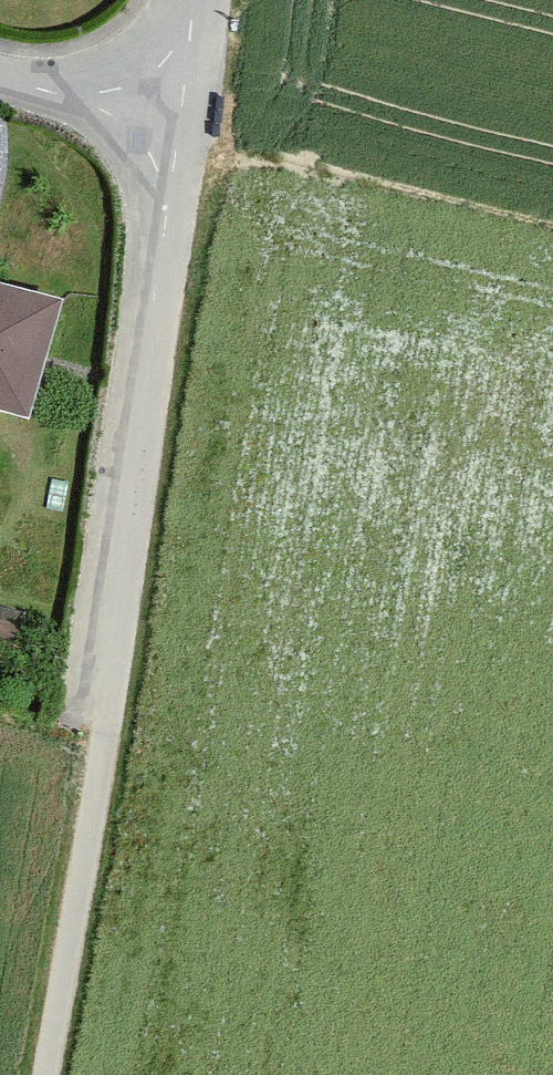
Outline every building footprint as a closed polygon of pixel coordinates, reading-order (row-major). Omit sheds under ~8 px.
[(0,277),(0,407),(29,415),(62,294),(0,277)]
